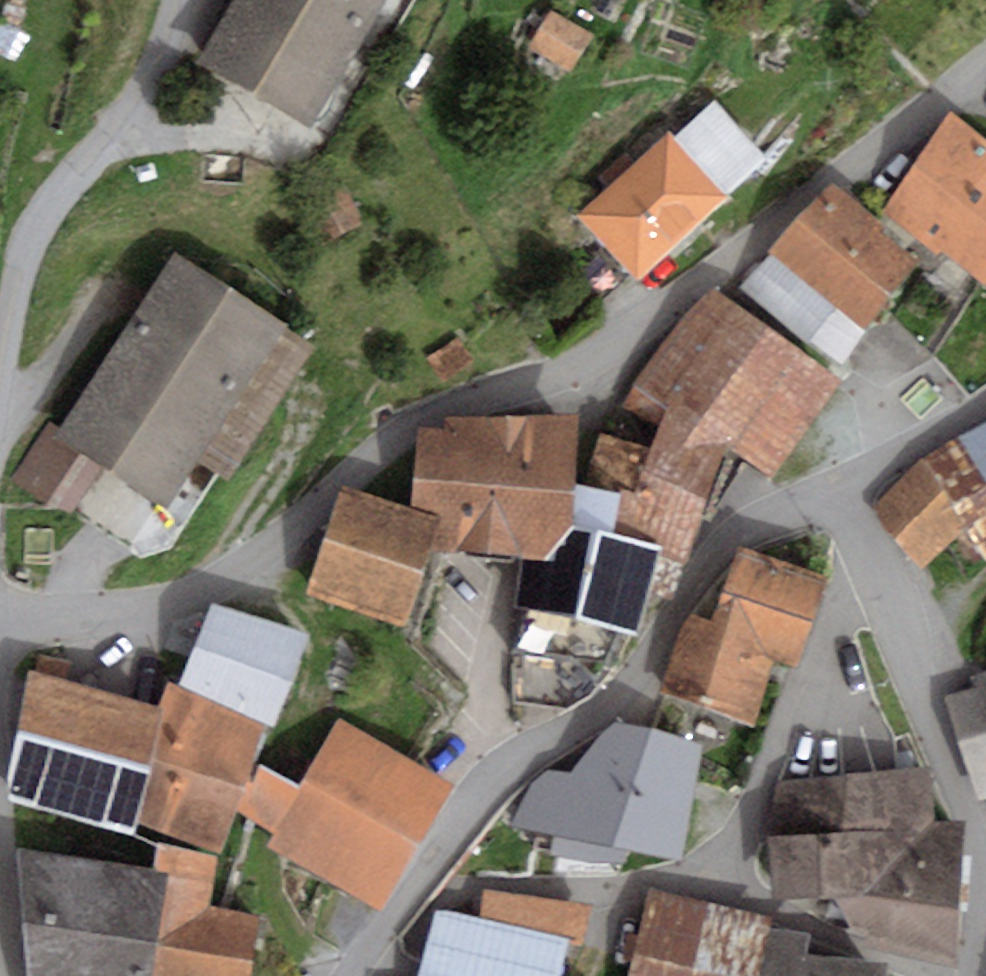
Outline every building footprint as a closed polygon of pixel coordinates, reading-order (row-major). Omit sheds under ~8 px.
[(387,0),(235,0),(198,64),(311,130),(387,0)] [(592,36),(550,10),(527,48),(569,74),(592,36)] [(674,138),(727,195),(767,158),(714,101),(674,138)] [(949,110),(883,212),(938,257),(941,252),(983,286),(985,282),(985,140),(949,110)] [(640,282),(730,198),(727,195),(674,138),(667,131),(577,215),(640,282)] [(892,233),(831,183),(743,287),(839,367),(918,272),(883,243),(892,233)] [(342,189),(302,211),(323,250),(364,228),(342,189)] [(61,429),(55,438),(99,466),(168,510),(199,462),(288,324),(176,251),(61,429)] [(839,387),(709,287),(630,386),(620,404),(658,426),(663,411),(725,454),(769,485),(839,387)] [(318,342),(288,324),(199,462),(229,481),(318,342)] [(474,363),(457,337),(426,359),(441,386),(474,363)] [(725,454),(663,411),(658,426),(647,447),(633,497),(622,492),(612,537),(662,545),(661,558),(687,564),(725,454)] [(576,417),(446,417),(445,428),(418,428),(413,510),(443,519),(432,553),(522,559),(545,560),(575,527),(576,486),(576,417)] [(67,517),(99,466),(55,438),(61,429),(48,421),(10,481),(67,517)] [(918,459),(963,531),(985,560),(985,423),(918,459)] [(647,447),(598,433),(587,489),(576,486),(575,527),(612,537),(622,492),(633,497),(647,447)] [(918,459),(872,510),(920,576),(963,531),(918,459)] [(413,510),(342,486),(307,592),(408,625),(432,553),(443,519),(413,510)] [(661,558),(662,545),(612,537),(575,527),(545,560),(522,559),(515,607),(513,653),(509,700),(565,708),(599,684),(631,634),(639,636),(661,558)] [(828,577),(738,546),(712,621),(708,634),(775,658),(798,665),(828,577)] [(308,642),(212,606),(176,690),(268,734),(276,738),(308,642)] [(751,725),(775,658),(708,634),(712,621),(690,613),(661,693),(751,725)] [(944,699),(977,803),(985,800),(985,673),(974,676),(979,690),(944,699)] [(157,713),(28,675),(6,800),(132,843),(136,827),(164,715),(157,713)] [(176,690),(167,686),(157,713),(164,715),(136,827),(221,861),(238,816),(256,767),(268,734),(176,690)] [(455,792),(340,720),(299,791),(284,783),(256,767),(238,816),(263,830),(275,836),(267,849),(381,917),(455,792)] [(549,767),(535,776),(512,825),(548,843),(596,853),(594,862),(630,870),(632,860),(683,869),(700,755),(610,723),(565,777),(549,767)] [(931,772),(776,780),(764,820),(771,906),(835,909),(849,937),(865,946),(863,951),(957,975),(964,828),(935,827),(931,772)] [(152,975),(249,975),(258,922),(209,908),(217,862),(159,849),(153,877),(168,880),(152,975)] [(18,852),(27,975),(152,975),(168,880),(153,877),(18,852)] [(647,890),(627,975),(758,975),(770,932),(772,922),(647,890)] [(434,911),(419,975),(564,975),(571,946),(582,948),(592,909),(484,891),(479,920),(434,911)] [(758,975),(884,975),(884,966),(806,960),(809,938),(770,932),(758,975)]
